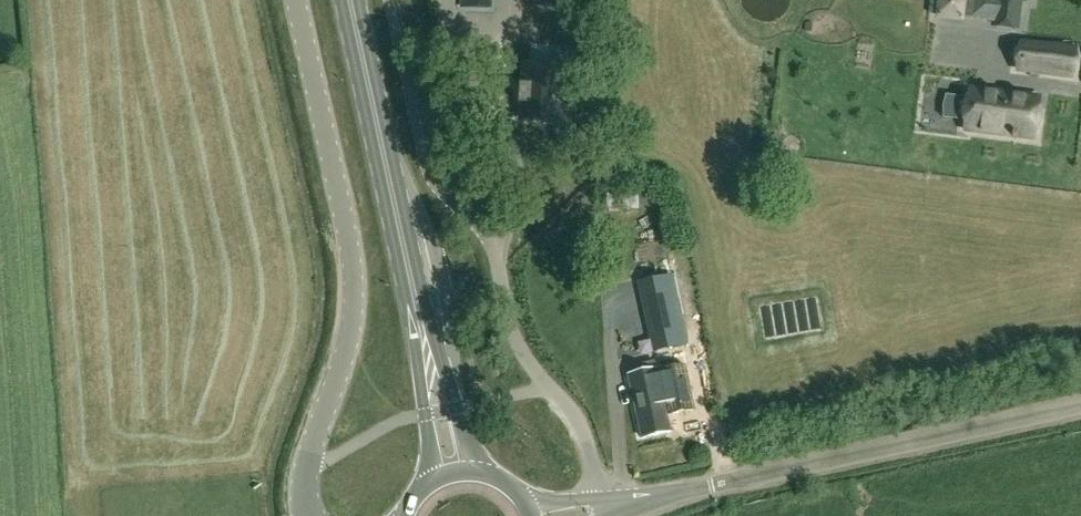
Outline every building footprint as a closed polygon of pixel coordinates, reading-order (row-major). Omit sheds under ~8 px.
[(490,8),(490,0),(462,0),(462,7),(490,8)] [(935,17),(965,21),(967,0),(937,0),(935,17)] [(1020,0),(970,0),(968,19),(996,23),(996,26),(1016,28),(1020,0)] [(1019,67),(1018,69),(1072,76),(1072,74),(1074,74),(1077,64),(1076,53),(1075,53),(1075,51),(1022,44),(1021,46),(1020,46),(1017,56),(1017,67),(1019,67)] [(575,59),(528,58),(529,116),(527,120),(570,122),(575,59)] [(1038,108),(1039,98),(971,90),(970,99),(969,99),(964,109),(966,120),(967,120),(966,129),(1013,135),(1013,138),(1017,138),(1018,135),(1034,137),(1035,128),(1036,128),(1041,118),(1039,108),(1038,108)] [(641,282),(656,351),(686,345),(671,276),(641,282)] [(681,364),(628,375),(642,438),(671,432),(667,410),(689,404),(681,364)]
